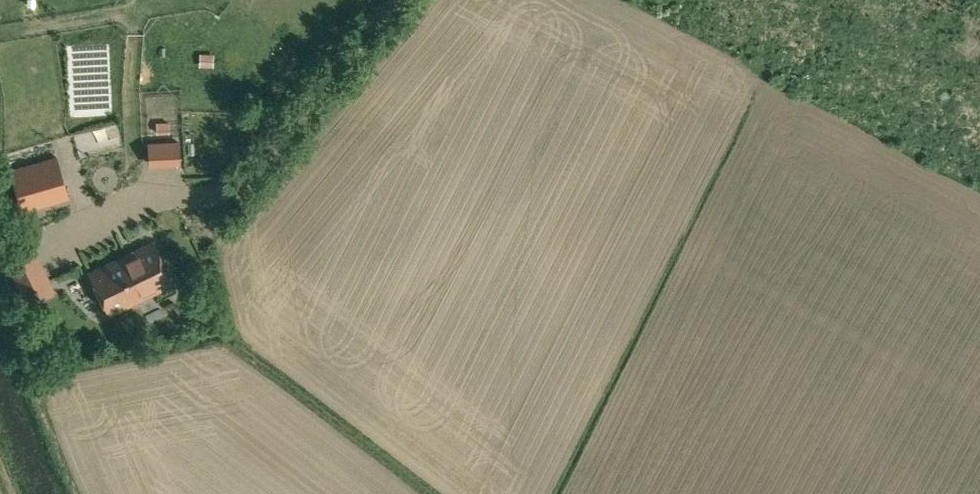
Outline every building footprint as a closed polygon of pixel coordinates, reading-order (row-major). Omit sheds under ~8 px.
[(212,66),(212,55),(201,55),(201,65),(212,66)] [(9,168),(22,211),(68,197),(55,154),(9,168)] [(88,272),(109,316),(175,284),(153,240),(88,272)] [(10,279),(22,302),(51,288),(40,264),(29,241),(0,254),(0,257),(10,279)]
